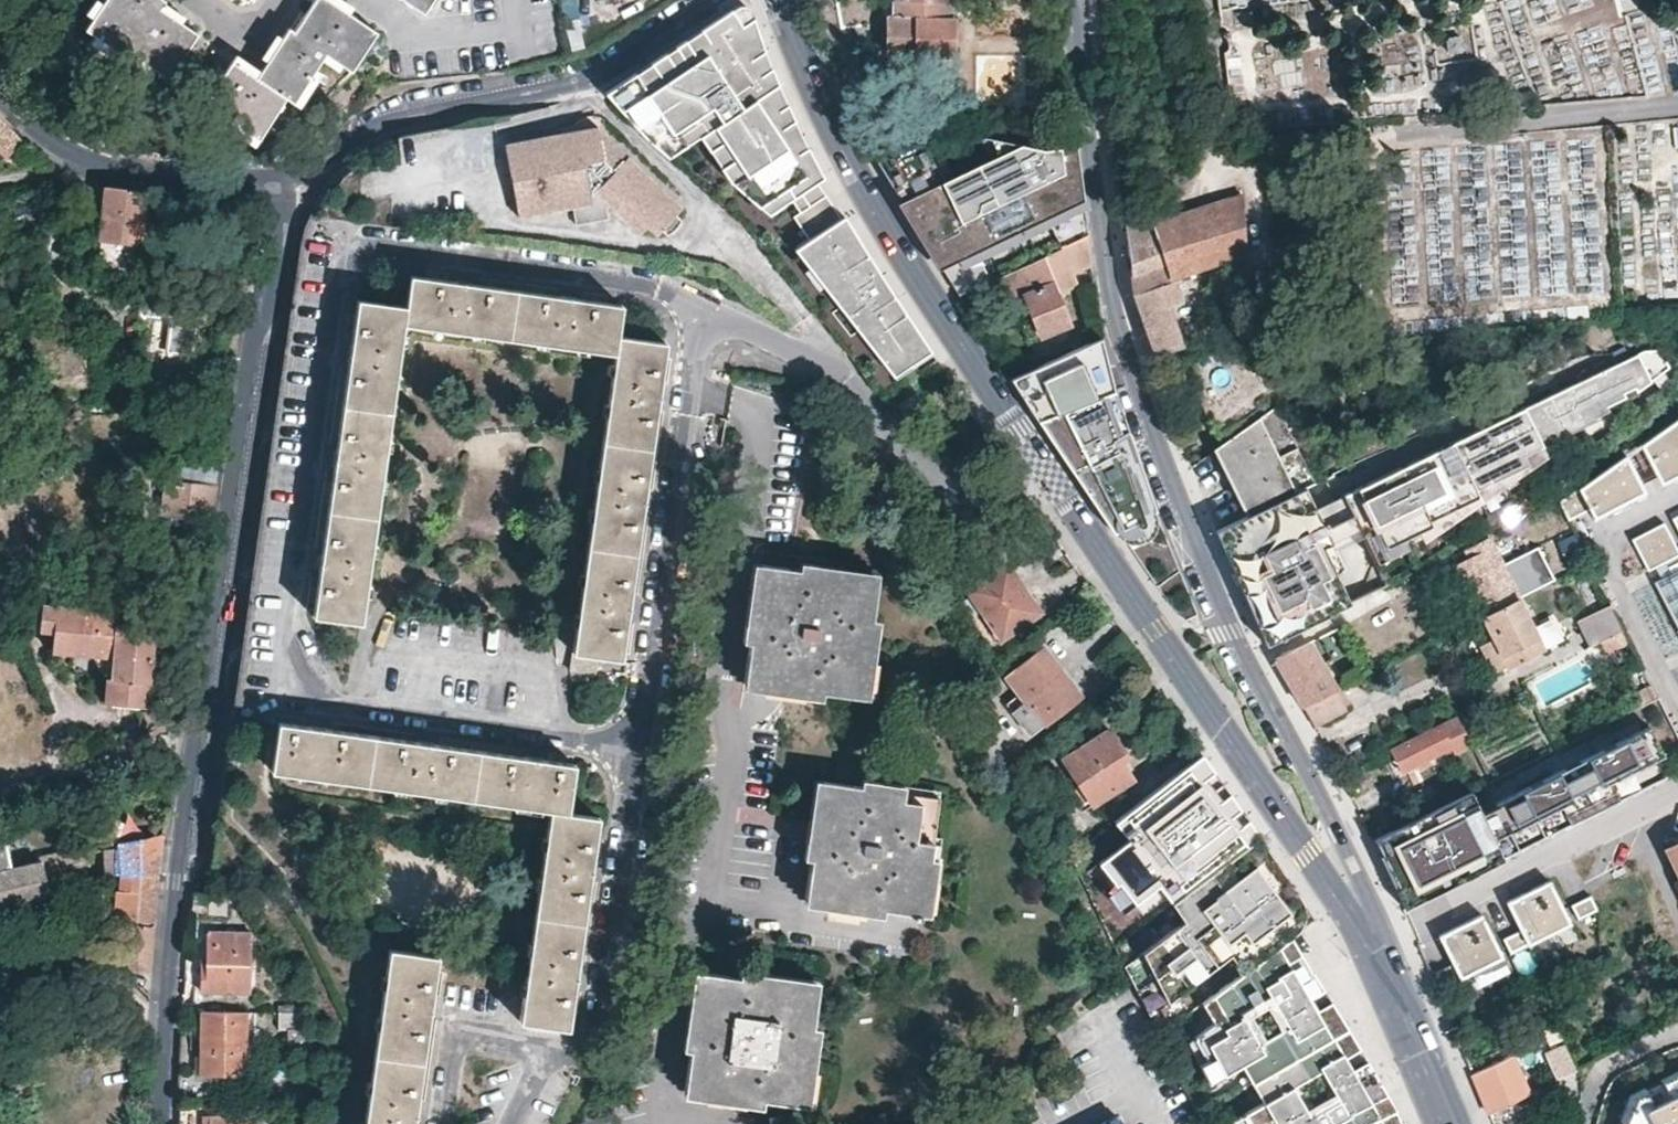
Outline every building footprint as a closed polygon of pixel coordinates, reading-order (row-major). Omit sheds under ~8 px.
[(126,56),(129,51),(167,77),(197,33),(165,11),(169,4),(162,1),(159,6),(150,0),(102,0),(83,27),(126,56)] [(311,87),(321,72),(315,69),(325,53),(339,62),(351,71),(376,33),(377,31),(330,0),(314,0),(294,30),(290,37),(284,34),(267,61),(260,70),(256,77),(240,65),(244,59),(235,54),(204,101),(251,133),(258,138),(285,97),(293,102),(306,83),(311,87)] [(423,12),(431,0),(406,0),(423,12)] [(746,0),(743,0),(606,91),(628,120),(651,144),(667,132),(671,137),(674,134),(692,121),(699,130),(693,135),(704,149),(714,142),(726,158),(715,165),(725,179),(755,205),(779,188),(786,197),(812,178),(820,172),(771,69),(746,0)] [(953,17),(950,17),(951,0),(890,0),(890,16),(887,16),(887,54),(952,55),(953,17)] [(1510,23),(1520,25),(1530,78),(1540,21),(1549,70),(1576,65),(1620,73),(1644,68),(1647,81),(1651,82),(1648,65),(1653,37),(1653,36),(1639,33),(1644,60),(1626,64),(1634,19),(1621,17),(1618,0),(1506,0),(1510,23)] [(294,30),(289,27),(284,34),(290,37),(294,30)] [(260,70),(244,59),(240,65),(256,77),(260,70)] [(4,159),(9,155),(23,140),(17,132),(0,115),(0,155),(4,159)] [(681,144),(699,130),(692,121),(674,134),(681,144)] [(574,131),(576,139),(598,134),(591,127),(574,131)] [(516,211),(517,217),(571,208),(575,225),(602,221),(607,215),(606,209),(607,206),(638,234),(644,228),(654,236),(660,230),(673,216),(679,208),(614,147),(598,134),(576,139),(574,131),(562,133),(503,145),(508,178),(516,211)] [(664,156),(681,144),(674,134),(671,137),(667,132),(651,144),(661,153),(664,156)] [(1053,214),(1040,187),(1078,169),(1062,154),(1073,146),(1055,147),(1040,148),(978,134),(958,134),(869,150),(881,171),(883,182),(900,214),(935,267),(956,297),(1001,275),(1040,257),(1042,256),(1061,247),(1085,234),(1082,201),(1053,214)] [(1039,139),(1040,148),(1055,147),(1053,138),(1039,139)] [(726,158),(714,142),(704,149),(715,165),(726,158)] [(1073,146),(1062,154),(1078,169),(1073,146)] [(1082,201),(1078,169),(1040,187),(1053,214),(1082,201)] [(839,216),(812,178),(786,197),(795,210),(789,214),(805,237),(839,216)] [(78,205),(102,208),(99,240),(142,239),(151,192),(114,187),(82,187),(81,199),(77,199),(78,205)] [(763,212),(786,197),(779,188),(755,205),(763,212)] [(1243,228),(1259,227),(1257,197),(1256,189),(1241,190),(1241,193),(1243,228)] [(1165,260),(1129,267),(1132,290),(1141,318),(1154,356),(1183,347),(1178,331),(1176,323),(1169,305),(1179,301),(1172,279),(1182,276),(1245,255),(1243,228),(1241,193),(1230,196),(1173,214),(1153,221),(1165,260)] [(930,351),(872,262),(843,213),(839,216),(805,237),(790,247),(836,305),(843,299),(861,321),(854,328),(876,355),(893,341),(909,365),(930,351)] [(667,237),(672,233),(676,226),(679,222),(673,216),(660,230),(667,237)] [(1165,260),(1153,221),(1149,222),(1123,225),(1126,245),(1129,267),(1165,260)] [(1085,234),(1061,247),(1068,262),(1088,252),(1085,234)] [(1048,273),(1042,256),(1040,257),(1001,275),(1012,302),(1025,296),(1040,333),(1068,323),(1048,273)] [(158,317),(159,314),(175,315),(171,353),(197,355),(201,320),(187,317),(190,279),(143,274),(139,314),(158,317)] [(621,305),(527,293),(463,284),(409,276),(405,306),(357,300),(327,507),(312,616),(360,622),(402,325),(496,336),(613,354),(569,670),(594,674),(597,656),(619,660),(664,343),(616,337),(621,305)] [(1182,276),(1172,279),(1179,301),(1169,305),(1176,323),(1197,317),(1182,276)] [(861,321),(843,299),(836,305),(854,328),(861,321)] [(1049,407),(1068,401),(1110,384),(1106,364),(1099,338),(1074,348),(1058,355),(1057,358),(1034,368),(1034,372),(1049,407)] [(1055,343),(1058,355),(1074,348),(1071,338),(1055,343)] [(909,365),(893,341),(876,355),(892,376),(909,365)] [(1660,370),(1653,351),(1634,352),(1621,358),(1634,384),(1636,388),(1660,370)] [(1523,453),(1595,419),(1593,414),(1608,408),(1606,403),(1626,393),(1624,389),(1634,384),(1621,358),(1343,493),(1363,534),(1372,553),(1402,539),(1428,526),(1426,521),(1478,496),(1475,489),(1528,464),(1523,453)] [(1112,390),(1042,418),(1077,469),(1079,468),(1085,479),(1084,479),(1117,529),(1153,511),(1154,511),(1112,390)] [(1215,452),(1246,515),(1303,487),(1312,483),(1275,404),(1214,448),(1215,452)] [(1555,496),(1567,518),(1589,505),(1596,524),(1677,480),(1677,410),(1555,496)] [(1155,521),(1153,511),(1117,529),(1084,479),(1085,479),(1079,468),(1077,469),(1042,418),(1035,420),(1068,470),(1111,532),(1113,530),(1119,537),(1125,541),(1128,542),(1134,543),(1139,542),(1144,540),(1149,535),(1153,530),(1154,527),(1155,521)] [(944,434),(939,439),(956,454),(963,447),(949,433),(946,436),(944,434)] [(162,523),(185,526),(187,514),(200,516),(210,517),(212,498),(217,462),(193,460),(190,475),(168,473),(167,485),(163,512),(162,523)] [(1271,535),(1290,526),(1294,533),(1319,521),(1313,507),(1303,487),(1246,515),(1215,530),(1226,557),(1251,545),(1255,553),(1275,543),(1271,535)] [(1363,534),(1343,493),(1313,507),(1319,521),(1333,549),(1363,534)] [(1525,501),(1523,497),(1500,514),(1508,525),(1530,510),(1525,501)] [(1333,549),(1319,521),(1294,533),(1290,526),(1271,535),(1275,543),(1255,553),(1251,545),(1226,557),(1237,584),(1255,575),(1262,588),(1251,593),(1276,638),(1326,614),(1333,611),(1317,577),(1332,570),(1341,565),(1333,549)] [(1658,522),(1633,537),(1647,560),(1672,545),(1658,522)] [(1377,563),(1407,548),(1402,539),(1372,553),(1376,562),(1377,563)] [(1454,566),(1459,576),(1480,616),(1515,598),(1518,596),(1488,539),(1464,551),(1468,559),(1454,566)] [(743,681),(787,686),(837,693),(862,696),(876,579),(808,570),(759,564),(743,681)] [(1005,564),(968,591),(991,623),(988,626),(996,638),(1000,635),(1002,637),(1035,613),(1038,610),(1016,580),(1005,564)] [(1349,604),(1332,570),(1317,577),(1333,611),(1349,604)] [(961,583),(959,571),(939,581),(944,592),(961,583)] [(1663,579),(1677,608),(1677,571),(1663,579)] [(1262,588),(1255,575),(1237,584),(1241,591),(1248,609),(1265,644),(1275,639),(1276,638),(1251,593),(1262,588)] [(1480,616),(1485,625),(1507,668),(1543,650),(1537,639),(1515,598),(1480,616)] [(1583,616),(1597,646),(1625,634),(1612,603),(1583,616)] [(109,657),(120,658),(120,669),(119,678),(107,677),(104,703),(139,706),(146,707),(149,679),(150,665),(153,646),(154,630),(155,625),(118,621),(119,612),(41,604),(39,630),(53,631),(51,652),(60,653),(78,654),(109,657)] [(1308,642),(1274,659),(1294,695),(1301,707),(1334,690),(1310,647),(1308,642)] [(1041,647),(1006,675),(1018,691),(1004,702),(1021,723),(1029,733),(1042,723),(1065,705),(1079,695),(1062,673),(1046,653),(1041,647)] [(119,678),(120,669),(120,658),(109,657),(107,677),(119,678)] [(1311,724),(1327,716),(1344,708),(1334,690),(1301,707),(1311,724)] [(1453,720),(1422,735),(1407,742),(1389,752),(1398,771),(1449,746),(1451,750),(1464,744),(1453,720)] [(574,763),(470,749),(402,739),(277,722),(271,770),(529,807),(548,809),(523,990),(518,1021),(567,1027),(597,816),(567,813),(574,763)] [(1423,887),(1427,897),(1501,859),(1491,840),(1559,806),(1568,825),(1618,800),(1608,781),(1660,755),(1647,727),(1476,811),(1465,792),(1374,838),(1382,852),(1395,846),(1398,853),(1398,890),(1419,880),(1423,887)] [(1071,770),(1080,780),(1099,804),(1135,775),(1122,759),(1116,751),(1122,746),(1107,729),(1066,763),(1071,770)] [(1122,746),(1116,751),(1122,759),(1128,754),(1122,746)] [(1172,901),(1256,836),(1200,753),(1195,756),(1116,819),(1128,837),(1098,860),(1115,883),(1110,887),(1121,910),(1157,882),(1172,901)] [(90,797),(101,835),(115,831),(117,833),(119,843),(136,839),(161,834),(164,831),(173,774),(90,797)] [(816,810),(812,833),(811,842),(804,895),(920,913),(935,813),(937,797),(821,780),(816,810)] [(104,849),(105,849),(119,847),(119,843),(117,833),(115,831),(101,835),(104,849)] [(157,872),(161,834),(136,839),(119,843),(119,847),(120,854),(124,874),(157,872)] [(66,840),(68,848),(38,855),(39,861),(42,860),(49,882),(68,877),(67,870),(84,867),(81,855),(96,851),(92,835),(66,840)] [(1186,918),(1123,965),(1148,1014),(1227,955),(1240,972),(1290,935),(1295,925),(1295,915),(1276,889),(1289,880),(1256,836),(1172,901),(1186,918)] [(1382,852),(1374,838),(1371,840),(1402,909),(1427,897),(1423,887),(1419,880),(1398,890),(1398,853),(1395,846),(1382,852)] [(1665,849),(1671,859),(1677,874),(1677,843),(1665,849)] [(50,893),(49,882),(42,860),(39,861),(0,871),(0,906),(50,893)] [(155,893),(157,872),(124,874),(122,889),(155,893)] [(1599,903),(1590,886),(1563,899),(1550,872),(1504,894),(1520,926),(1491,940),(1477,911),(1437,931),(1450,958),(1428,968),(1435,982),(1599,903)] [(118,889),(117,907),(118,926),(120,924),(152,924),(155,893),(122,889),(118,889)] [(191,891),(189,908),(207,910),(207,912),(225,913),(226,894),(206,892),(191,891)] [(124,967),(148,969),(151,936),(152,924),(120,924),(121,943),(124,967)] [(249,992),(250,972),(252,949),(252,933),(207,932),(207,967),(201,967),(201,990),(204,991),(249,992)] [(1295,1004),(1321,988),(1319,984),(1290,935),(1240,972),(1199,1003),(1212,1020),(1186,1040),(1208,1082),(1240,1063),(1251,1082),(1345,1028),(1328,1000),(1302,1016),(1295,1004)] [(121,943),(115,944),(118,967),(124,967),(121,943)] [(414,1111),(416,1098),(433,978),(436,955),(389,948),(387,956),(364,1123),(412,1123),(414,1111)] [(683,1088),(724,1094),(780,1102),(800,1104),(816,987),(755,978),(737,976),(700,971),(683,1088)] [(1302,1016),(1328,1000),(1321,988),(1295,1004),(1302,1016)] [(200,1009),(200,1020),(199,1055),(198,1075),(245,1075),(246,1011),(200,1009)] [(288,1053),(315,1054),(299,1011),(277,1012),(278,1029),(288,1029),(288,1053)] [(1353,1060),(1347,1064),(1342,1056),(1357,1047),(1345,1028),(1251,1082),(1263,1102),(1228,1122),(1229,1123),(1357,1123),(1371,1117),(1365,1103),(1384,1094),(1377,1081),(1368,1086),(1353,1060)] [(1353,1060),(1362,1055),(1357,1047),(1342,1056),(1347,1064),(1353,1060)] [(1476,1070),(1471,1073),(1488,1113),(1508,1103),(1530,1093),(1517,1066),(1512,1054),(1488,1065),(1476,1070)] [(1377,1081),(1362,1055),(1353,1060),(1368,1086),(1377,1081)] [(1673,1073),(1624,1097),(1615,1123),(1677,1123),(1677,1082),(1673,1073)] [(215,1084),(212,1082),(182,1081),(177,1082),(177,1099),(215,1100),(215,1084)] [(1392,1106),(1384,1094),(1365,1103),(1371,1117),(1374,1116),(1392,1106)] [(1398,1119),(1392,1106),(1374,1116),(1371,1117),(1398,1119)] [(176,1123),(202,1123),(203,1116),(202,1111),(177,1111),(176,1123)] [(208,1123),(245,1123),(246,1116),(209,1116),(208,1123)]
